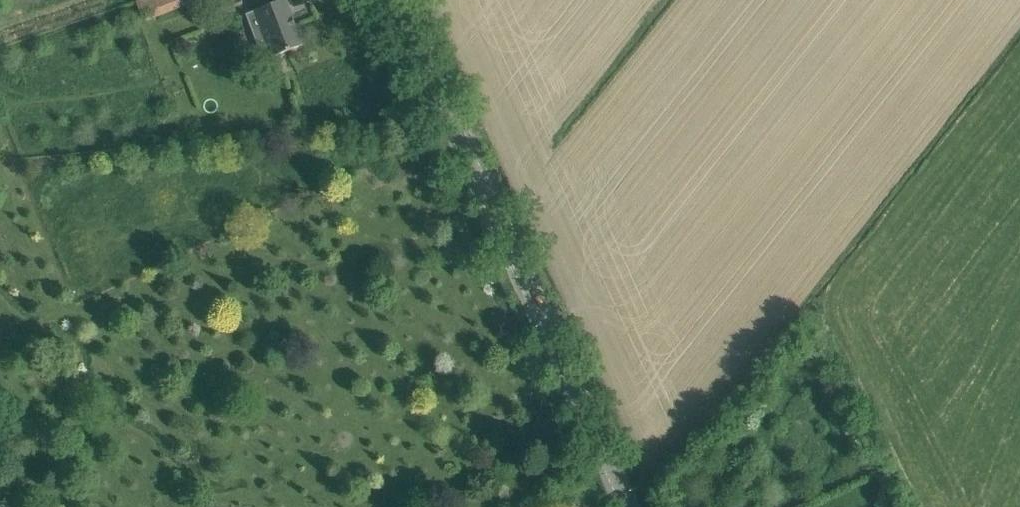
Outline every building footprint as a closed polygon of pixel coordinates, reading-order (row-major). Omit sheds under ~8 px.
[(154,1),(145,5),(148,13),(157,10),(159,16),(202,0),(154,0),(154,1)] [(264,60),(303,45),(287,0),(282,0),(254,11),(259,25),(252,28),(264,60)]
